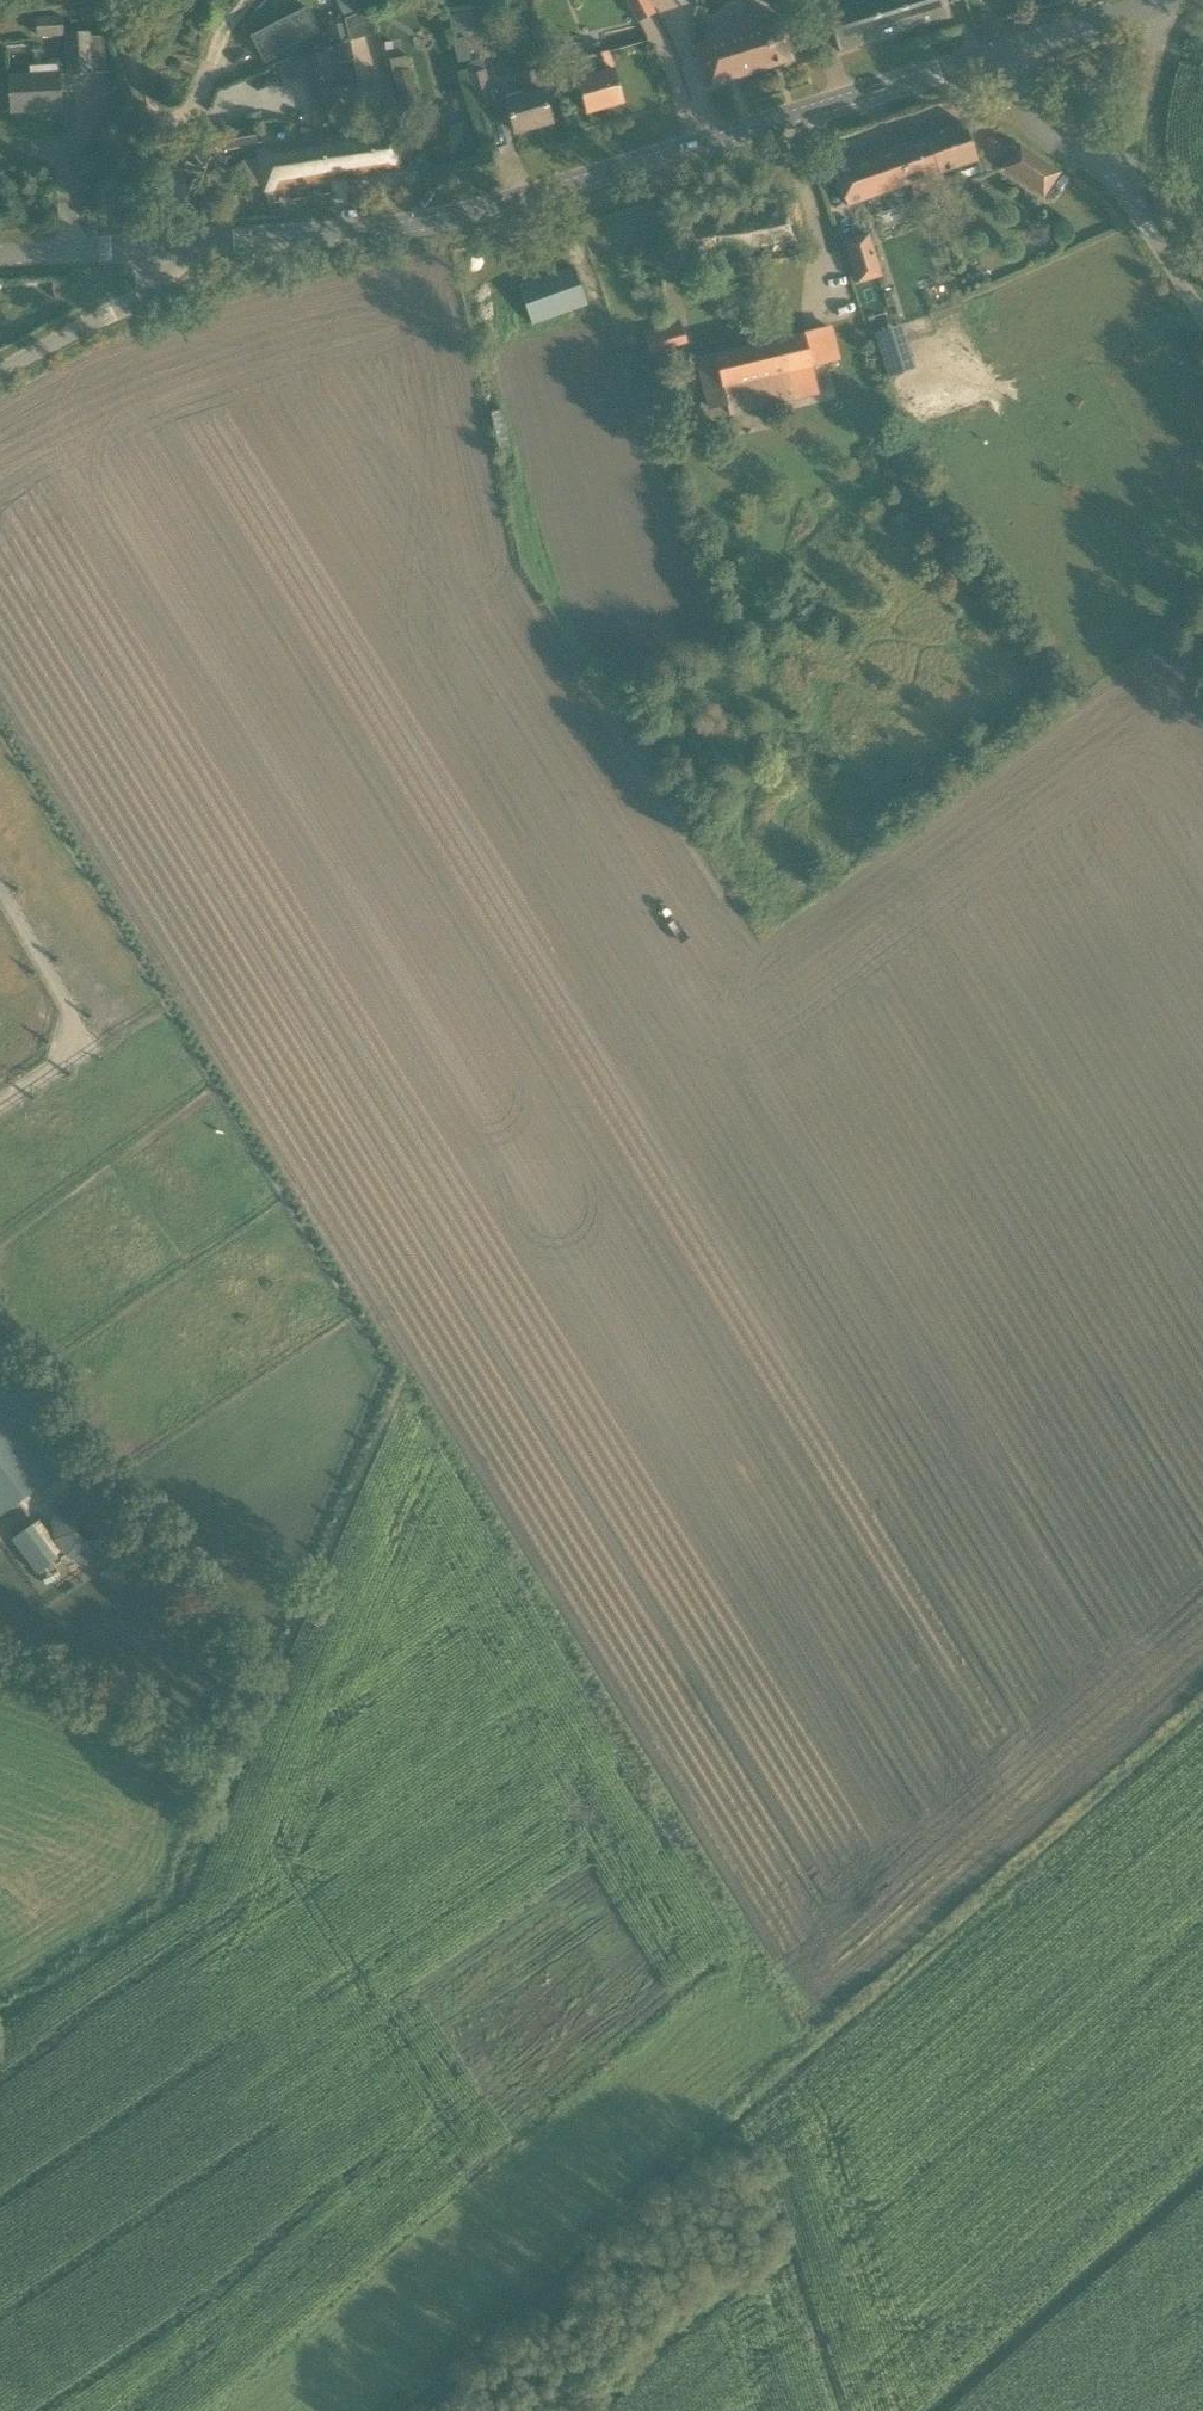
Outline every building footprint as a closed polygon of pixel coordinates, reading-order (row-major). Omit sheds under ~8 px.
[(325,24),(339,18),(331,0),(315,0),(325,24)] [(341,13),(363,4),(361,0),(335,0),(341,13)] [(638,23),(656,14),(649,0),(626,0),(638,23)] [(831,29),(839,52),(950,18),(945,0),(822,0),(831,29)] [(304,8),(249,36),(262,60),(317,31),(304,8)] [(366,11),(344,21),(353,40),(373,35),(366,11)] [(449,16),(452,35),(473,31),(470,13),(449,16)] [(35,37),(63,37),(62,17),(34,18),(35,37)] [(705,37),(707,42),(694,46),(707,88),(794,61),(781,19),(745,30),(744,25),(705,37)] [(329,28),(334,46),(350,41),(353,40),(344,21),(329,28)] [(67,35),(69,75),(90,74),(88,34),(67,35)] [(350,41),(334,46),(334,47),(325,50),(326,54),(308,57),(318,124),(342,121),(337,89),(357,85),(350,41)] [(571,63),(579,90),(586,113),(623,102),(614,69),(612,69),(608,52),(571,63)] [(468,76),(477,111),(495,106),(485,71),(484,71),(481,60),(466,64),(469,75),(468,76)] [(393,72),(399,100),(415,97),(410,69),(393,72)] [(518,75),(523,92),(504,97),(514,133),(551,123),(536,70),(518,75)] [(9,77),(10,88),(11,112),(60,109),(59,74),(9,77)] [(371,102),(374,113),(396,108),(391,89),(377,92),(377,101),(371,102)] [(275,122),(259,123),(260,134),(276,132),(275,122)] [(925,137),(834,170),(847,207),(909,185),(913,195),(945,185),(941,174),(978,161),(964,123),(925,137)] [(253,128),(238,130),(241,143),(256,141),(253,128)] [(258,151),(265,192),(400,169),(394,135),(357,141),(356,134),(258,151)] [(205,146),(187,152),(194,173),(212,167),(205,146)] [(1003,169),(1043,196),(1059,173),(1020,146),(1003,169)] [(674,221),(683,271),(769,256),(770,264),(806,257),(794,198),(674,221)] [(844,243),(857,285),(883,277),(870,235),(844,243)] [(519,286),(532,325),(587,307),(574,267),(519,286)] [(927,317),(899,323),(902,341),(954,330),(946,295),(923,300),(927,317)] [(643,333),(650,356),(687,344),(680,321),(643,333)] [(841,360),(833,327),(696,359),(708,410),(727,406),(730,416),(818,395),(811,367),(841,360)] [(881,377),(911,368),(901,336),(871,345),(881,377)] [(0,1383),(0,1515),(63,1469),(0,1383)] [(30,1526),(11,1540),(36,1574),(55,1560),(30,1526)]
